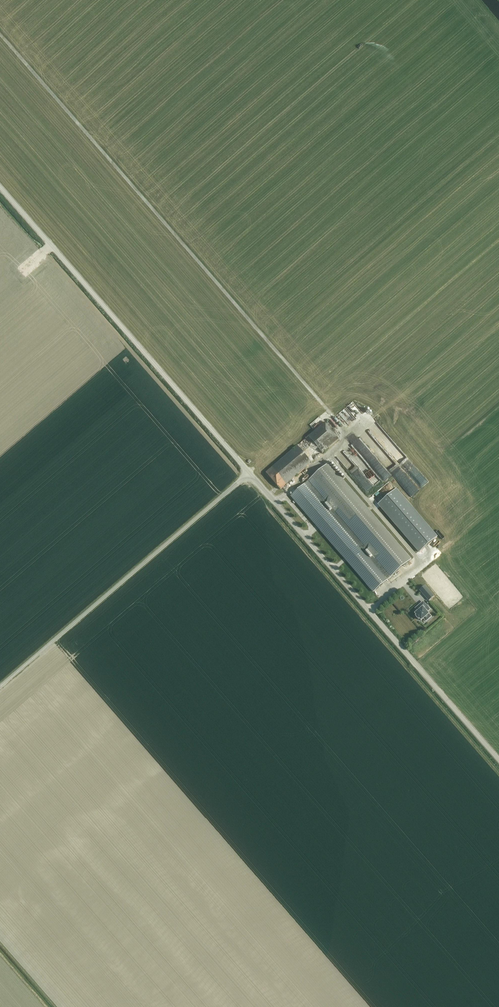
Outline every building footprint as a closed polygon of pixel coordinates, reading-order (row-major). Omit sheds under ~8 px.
[(347,423),(351,420),(348,417),(351,414),(346,408),(339,413),(347,423)] [(339,439),(324,422),(266,472),(267,473),(266,474),(268,476),(269,475),(281,489),(339,439)] [(351,443),(344,447),(350,456),(356,452),(351,443)] [(391,577),(411,560),(329,464),(309,481),(359,539),(391,577)] [(305,484),(291,496),(374,592),(391,577),(359,539),(309,481),(305,484)] [(369,481),(363,485),(366,490),(372,486),(369,481)] [(395,490),(378,505),(419,553),(438,537),(397,488),(395,490)] [(420,590),(429,601),(434,596),(425,586),(420,590)] [(430,610),(423,602),(418,607),(420,610),(416,614),(417,616),(416,617),(419,620),(420,619),(421,621),(424,619),(426,621),(429,619),(427,616),(429,614),(427,612),(430,610)]
